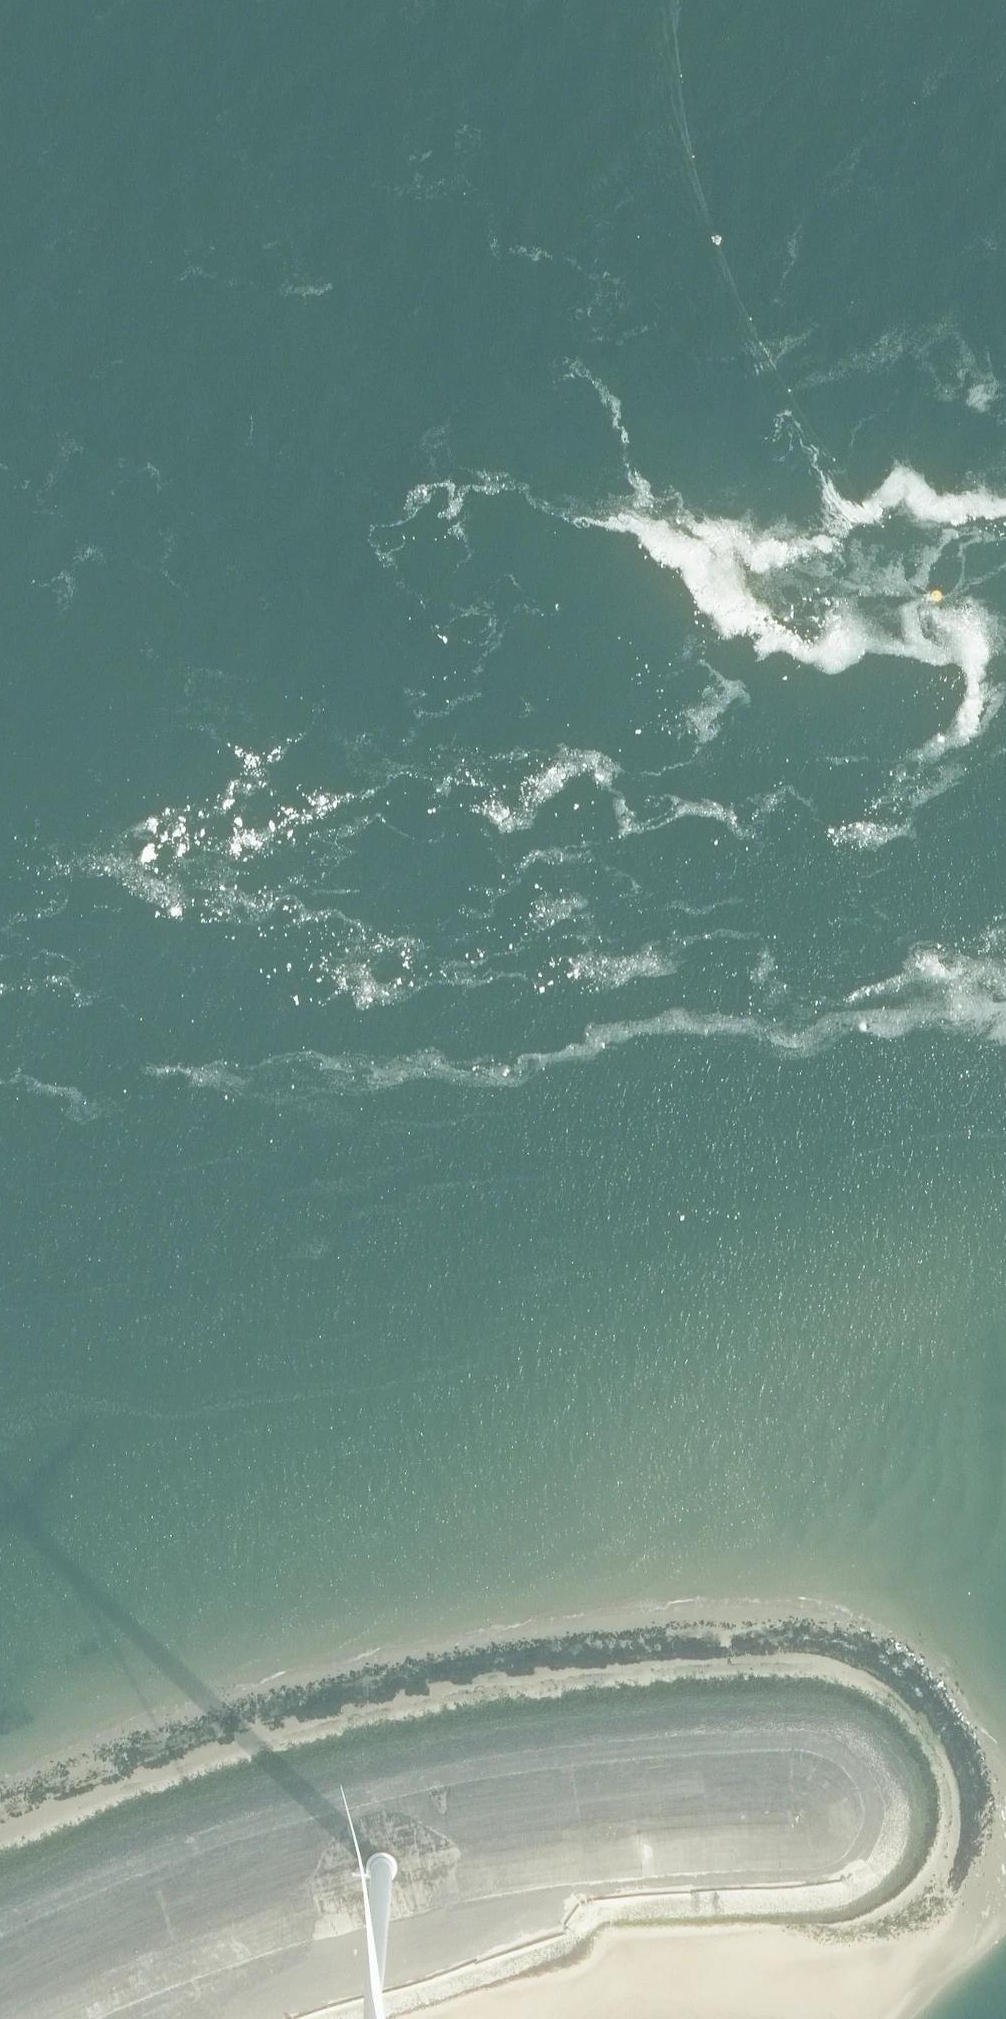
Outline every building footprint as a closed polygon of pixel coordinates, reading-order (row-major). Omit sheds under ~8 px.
[(371,1863),(369,1868),(372,1874),(381,1878),(390,1875),(392,1867),(390,1860),(383,1855),(374,1857),(371,1863)]
